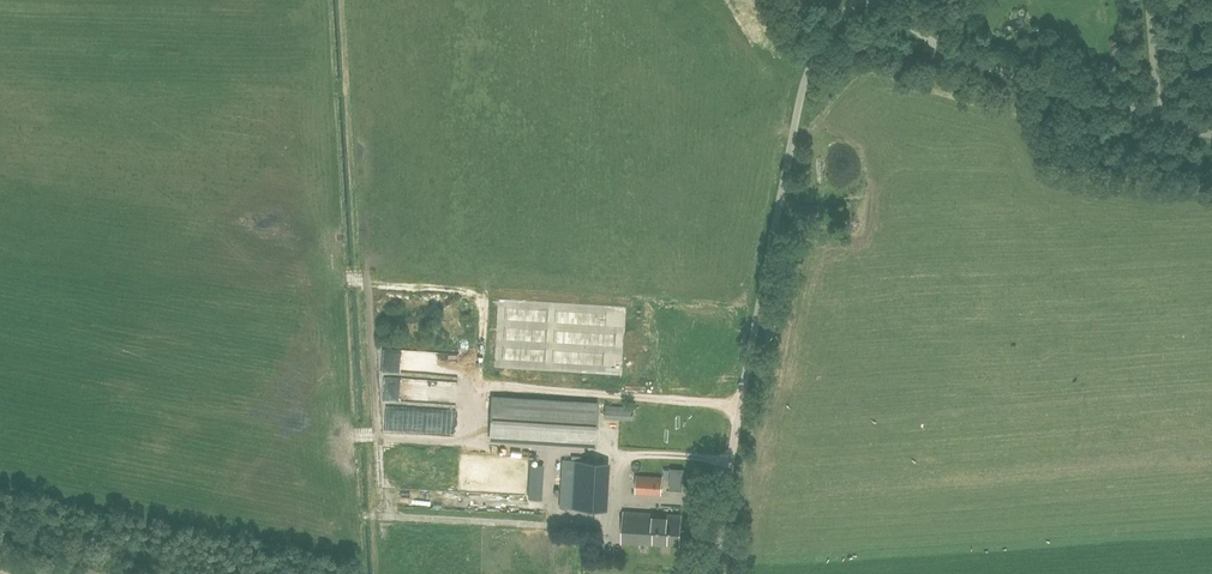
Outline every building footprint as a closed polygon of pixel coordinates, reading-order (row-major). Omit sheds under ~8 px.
[(818,217),(818,205),(797,206),(797,216),(812,215),(812,217),(818,217)] [(599,384),(601,341),(496,335),(494,377),(599,384)] [(595,446),(597,403),(492,397),(490,439),(595,446)] [(632,419),(633,407),(605,405),(604,417),(632,419)] [(607,510),(610,462),(562,459),(559,507),(607,510)] [(661,494),(662,476),(637,475),(636,493),(661,494)] [(678,545),(680,515),(625,511),(623,542),(678,545)]
